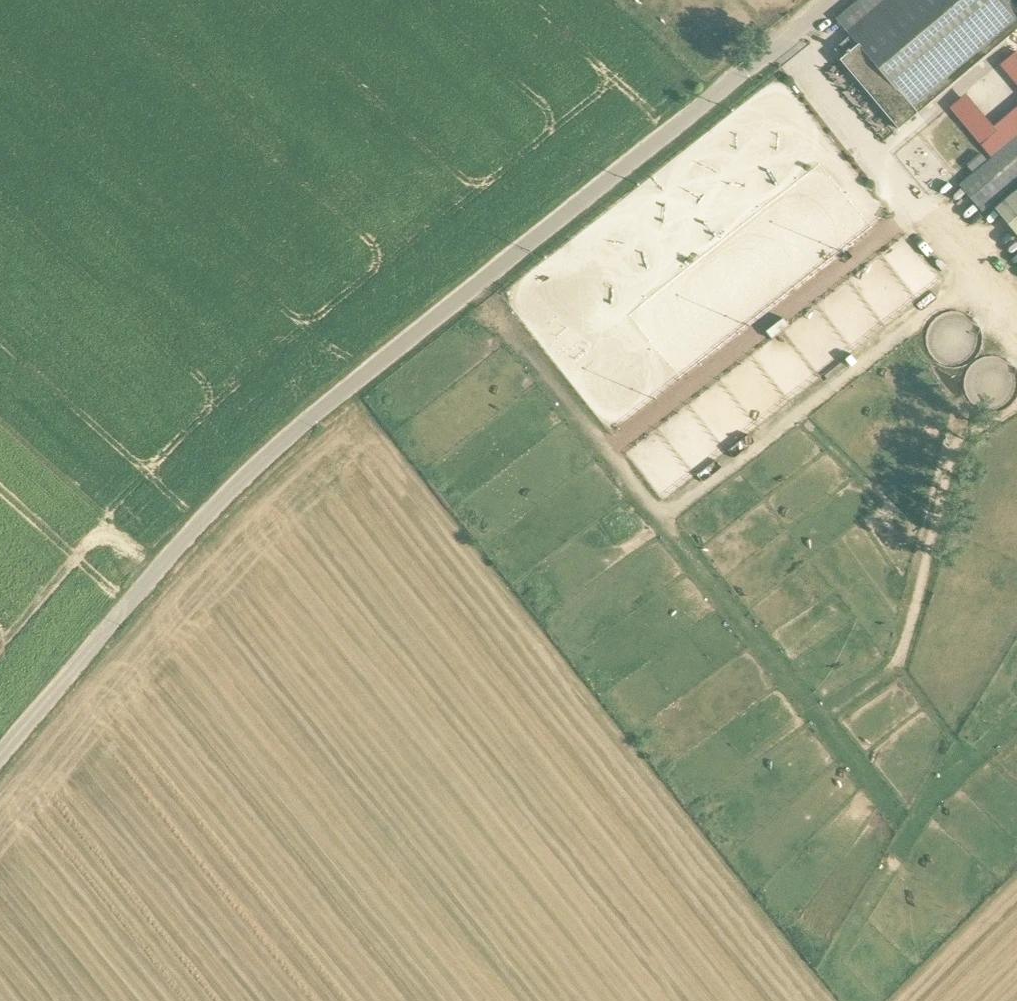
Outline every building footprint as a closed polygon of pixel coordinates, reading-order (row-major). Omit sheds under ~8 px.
[(839,18),(921,113),(1016,30),(1016,12),(1010,3),(1013,0),(860,0),(839,18)] [(921,113),(857,46),(840,60),(898,128),(921,113)] [(1016,183),(1016,138),(979,169),(976,165),(966,174),(970,179),(961,186),(983,212),(1016,183)] [(996,209),(1016,234),(1016,191),(996,209)]
